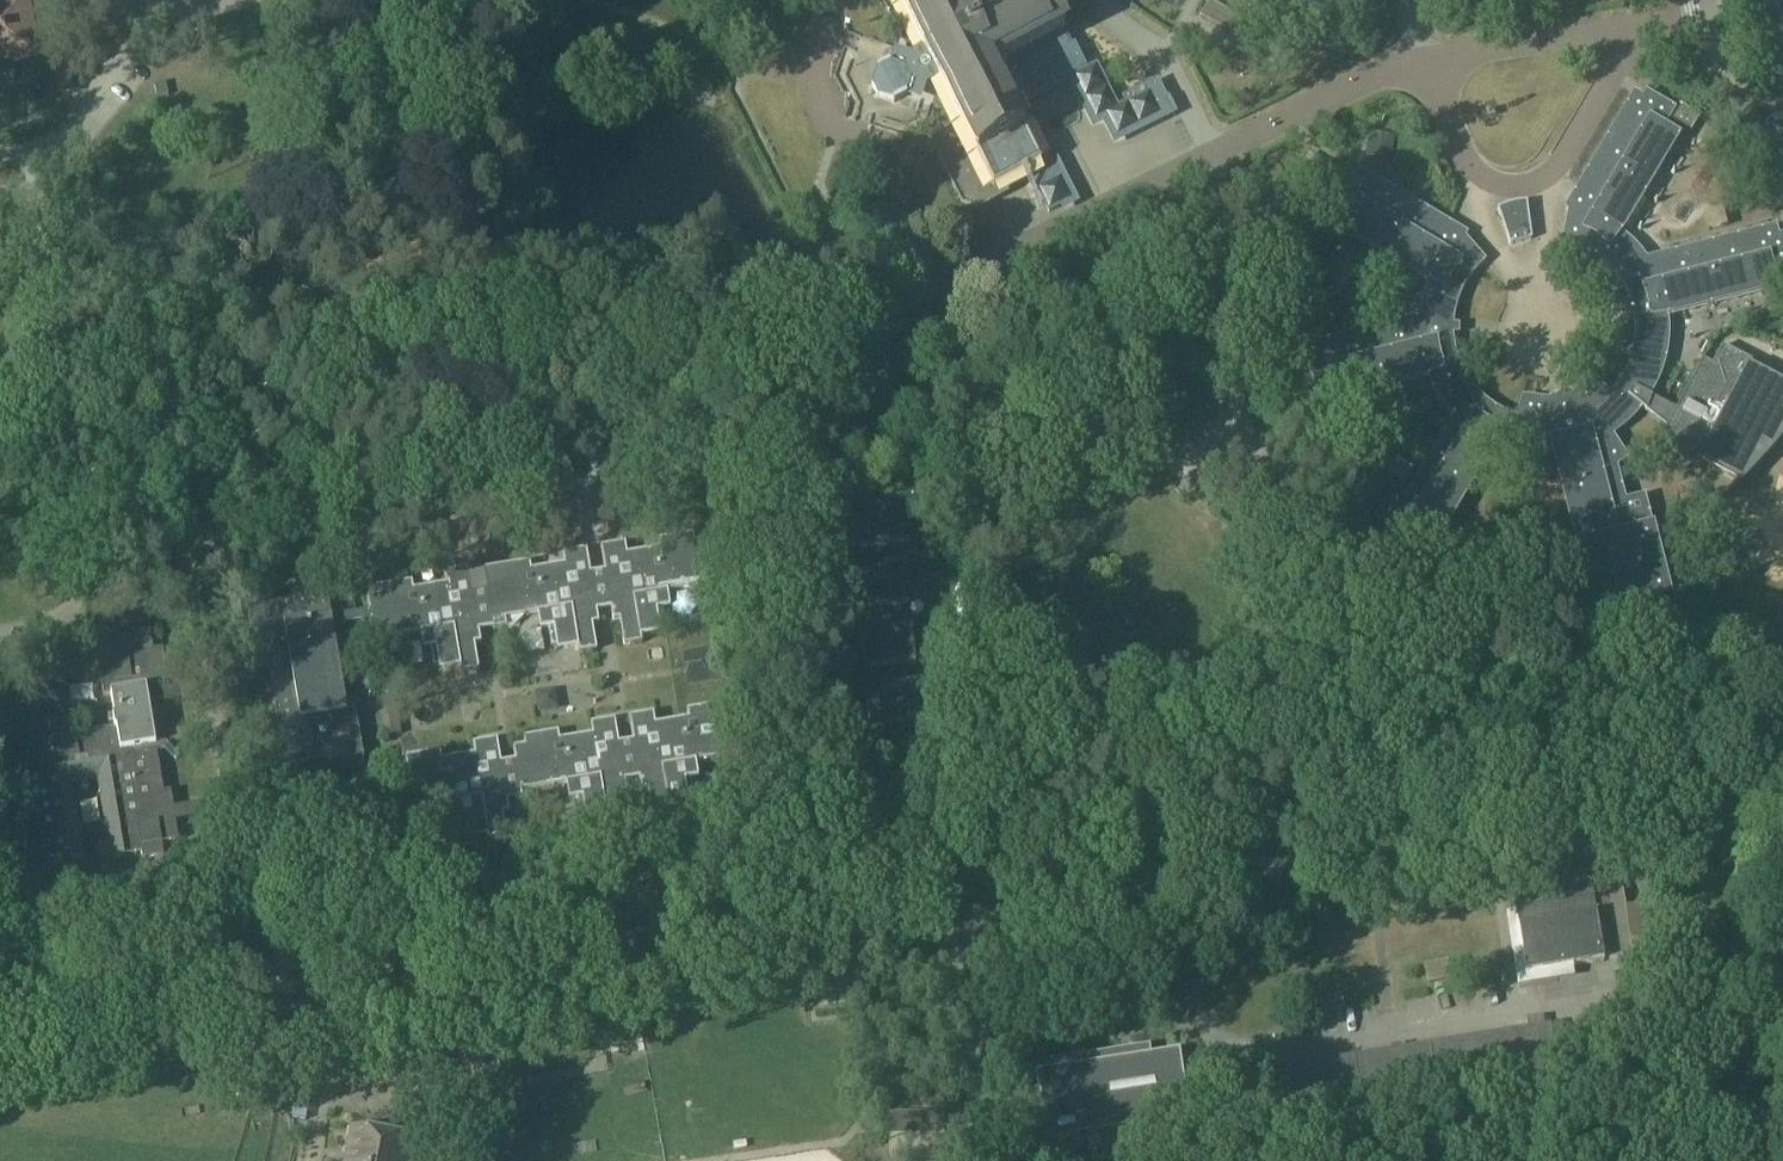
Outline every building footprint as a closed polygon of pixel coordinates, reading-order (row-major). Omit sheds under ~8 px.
[(44,66),(34,1),(39,0),(0,0),(0,73),(44,66)] [(46,10),(62,7),(61,0),(44,0),(46,10)] [(922,44),(908,51),(903,67),(889,62),(888,61),(876,67),(875,69),(876,69),(871,84),(877,95),(892,100),(892,101),(893,101),(905,95),(905,94),(905,93),(910,79),(925,85),(939,78),(993,185),(992,185),(996,192),(998,191),(995,184),(1027,168),(1048,211),(1072,199),(1055,165),(1044,170),(1008,98),(1018,93),(1020,98),(1071,72),(1095,120),(1106,115),(1116,136),(1172,109),(1157,79),(1123,96),(1126,102),(1117,107),(1096,64),(1086,69),(1074,45),(1071,46),(1063,30),(1065,29),(1054,7),(1063,2),(1062,0),(900,0),(922,44)] [(1220,27),(1229,12),(1210,0),(1209,0),(1200,15),(1220,27)] [(1270,18),(1281,0),(1241,0),(1270,18)] [(154,86),(157,99),(169,96),(165,83),(154,86)] [(1421,324),(1412,322),(1291,353),(1293,363),(1287,365),(1295,396),(1314,391),(1319,409),(1424,382),(1430,379),(1431,383),(1433,387),(1435,391),(1440,398),(1444,405),(1447,409),(1450,412),(1455,419),(1454,420),(1408,498),(1396,491),(1382,514),(1394,521),(1385,537),(1438,568),(1450,549),(1440,543),(1494,452),(1496,447),(1504,449),(1508,451),(1515,453),(1519,454),(1527,455),(1535,456),(1533,485),(1562,486),(1578,549),(1554,555),(1575,642),(1615,632),(1610,613),(1671,598),(1647,496),(1626,501),(1618,467),(1629,460),(1613,435),(1620,430),(1624,428),(1630,422),(1636,416),(1642,409),(1647,413),(1669,429),(1663,440),(1664,441),(1665,439),(1674,443),(1669,452),(1701,469),(1704,463),(1739,482),(1724,497),(1726,498),(1773,448),(1778,443),(1780,440),(1782,435),(1782,388),(1753,372),(1757,365),(1725,348),(1715,367),(1706,362),(1708,360),(1706,360),(1678,412),(1651,397),(1653,393),(1655,389),(1657,385),(1659,381),(1662,372),(1663,368),(1665,363),(1666,359),(1666,355),(1667,350),(1668,341),(1668,336),(1668,332),(1668,327),(1668,318),(1674,318),(1779,292),(1775,274),(1782,272),(1782,238),(1780,239),(1777,229),(1651,261),(1652,263),(1649,265),(1644,258),(1642,255),(1637,249),(1634,246),(1628,241),(1622,235),(1626,230),(1682,137),(1666,128),(1670,121),(1676,111),(1648,94),(1645,100),(1636,94),(1567,210),(1570,212),(1564,242),(1570,244),(1576,246),(1585,249),(1591,252),(1596,256),(1601,260),(1606,264),(1611,268),(1615,273),(1619,278),(1622,283),(1624,286),(1625,288),(1628,294),(1632,303),(1621,306),(1624,319),(1635,317),(1636,323),(1636,329),(1636,336),(1636,339),(1636,342),(1635,348),(1634,355),(1632,361),(1630,367),(1627,372),(1624,378),(1623,381),(1619,386),(1615,391),(1613,393),(1609,398),(1606,400),(1602,404),(1596,408),(1591,411),(1585,415),(1583,416),(1573,395),(1550,401),(1551,424),(1542,424),(1535,424),(1529,423),(1523,422),(1520,421),(1516,420),(1510,418),(1505,415),(1499,412),(1493,409),(1491,407),(1486,403),(1483,401),(1479,397),(1476,394),(1472,389),(1470,387),(1469,384),(1465,379),(1462,373),(1459,367),(1458,364),(1456,358),(1455,352),(1454,349),(1453,343),(1452,336),(1447,337),(1447,327),(1452,326),(1453,323),(1454,317),(1454,314),(1456,308),(1457,305),(1459,299),(1461,293),(1463,290),(1466,284),(1467,282),(1471,276),(1475,272),(1477,269),(1479,267),(1484,263),(1463,238),(1465,236),(1350,167),(1344,176),(1340,173),(1323,201),(1340,211),(1331,227),(1424,283),(1430,285),(1427,293),(1426,296),(1424,300),(1423,304),(1422,312),(1421,320),(1421,324)] [(1680,105),(1676,111),(1670,121),(1690,133),(1700,117),(1680,105)] [(1372,134),(1368,154),(1391,159),(1395,139),(1372,134)] [(1508,206),(1498,209),(1510,246),(1532,240),(1527,202),(1517,203),(1508,206)] [(862,572),(900,569),(897,530),(903,529),(901,508),(850,513),(852,535),(859,534),(862,572)] [(521,512),(494,516),(498,540),(525,535),(521,512)] [(367,600),(369,610),(371,620),(375,644),(435,633),(437,647),(431,648),(435,668),(460,664),(462,675),(480,671),(476,646),(482,644),(481,636),(508,631),(507,623),(553,615),(556,629),(549,630),(553,650),(578,646),(580,656),(599,653),(594,627),(600,626),(598,612),(611,610),(614,624),(621,622),(626,648),(644,645),(642,634),(667,630),(664,610),(658,611),(655,597),(715,586),(707,543),(696,545),(695,537),(659,543),(661,551),(617,558),(615,548),(602,550),(606,571),(605,571),(591,574),(588,552),(574,555),(576,566),(532,574),(531,565),(470,576),(469,567),(455,569),(458,584),(414,592),(412,584),(377,590),(379,598),(367,600)] [(868,632),(906,629),(902,590),(909,590),(907,568),(900,569),(862,572),(856,573),(858,595),(864,594),(868,632)] [(273,726),(278,756),(316,749),(311,717),(347,710),(351,729),(359,727),(354,697),(346,698),(333,627),(371,620),(369,610),(332,617),(328,597),(281,605),(283,615),(269,618),(268,615),(249,618),(252,633),(248,634),(251,648),(265,646),(279,725),(273,726)] [(1659,609),(1632,615),(1638,638),(1664,632),(1659,609)] [(873,692),(912,689),(908,650),(914,650),(912,628),(906,629),(868,632),(862,633),(864,655),(870,654),(873,692)] [(25,875),(34,873),(34,876),(55,872),(54,867),(66,865),(65,859),(85,856),(72,782),(98,778),(111,857),(142,852),(143,858),(164,854),(162,843),(179,840),(170,790),(164,791),(158,754),(154,755),(153,748),(157,747),(147,690),(170,686),(164,648),(154,650),(151,631),(125,635),(124,631),(105,634),(110,661),(99,662),(104,696),(111,695),(116,727),(76,734),(69,689),(45,693),(52,738),(8,745),(9,751),(4,752),(8,773),(10,772),(11,780),(9,780),(18,834),(0,837),(0,873),(1,881),(25,878),(25,875)] [(408,767),(397,769),(404,813),(464,803),(467,817),(460,818),(464,838),(489,834),(491,844),(509,841),(505,815),(511,814),(508,797),(582,784),(585,798),(579,799),(582,819),(608,814),(609,823),(625,820),(621,794),(628,793),(626,781),(640,778),(642,790),(650,789),(654,816),(659,815),(660,820),(671,818),(672,823),(692,820),(692,816),(698,815),(692,778),(685,780),(682,765),(744,753),(737,712),(725,714),(724,706),(689,712),(690,720),(646,728),(645,717),(631,719),(634,741),(620,743),(616,722),(604,724),(606,735),(562,742),(560,734),(525,740),(527,748),(514,751),(516,760),(502,762),(499,740),(485,743),(487,754),(443,761),(442,753),(407,759),(408,767)] [(197,817),(201,844),(221,841),(217,814),(197,817)] [(1511,886),(1517,915),(1527,974),(1605,961),(1605,959),(1633,955),(1632,945),(1647,942),(1640,905),(1626,907),(1622,883),(1592,888),(1590,873),(1511,886)] [(1342,995),(1319,999),(1320,1012),(1344,1009),(1342,995)] [(1191,1120),(1191,1118),(1201,1117),(1198,1098),(1193,1064),(1182,1066),(1180,1052),(1037,1074),(1047,1143),(1191,1120)] [(294,1097),(278,1094),(275,1112),(290,1115),(294,1097)] [(944,1113),(888,1114),(889,1135),(944,1134),(944,1113)] [(417,1142),(352,1128),(345,1160),(414,1160),(417,1142)]
